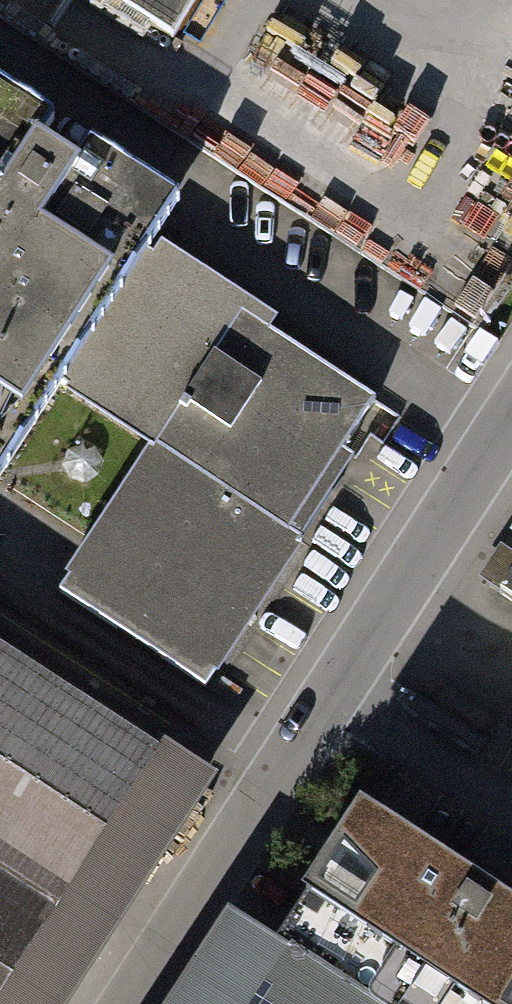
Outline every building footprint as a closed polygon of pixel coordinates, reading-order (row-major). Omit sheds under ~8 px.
[(192,0),(109,0),(168,37),(192,0)] [(51,386),(138,251),(169,202),(81,146),(68,167),(33,145),(47,123),(0,93),(0,465),(51,386)] [(51,386),(145,446),(152,450),(238,316),(263,333),(272,319),(157,246),(149,258),(138,251),(51,386)] [(152,450),(145,446),(60,577),(64,579),(55,594),(201,688),(210,674),(214,677),(298,548),(295,546),(351,459),(339,452),(372,402),(263,333),(238,316),(152,450)] [(496,594),(511,604),(511,569),(496,594)] [(163,755),(155,750),(0,650),(0,1003),(3,1003),(163,755)] [(155,750),(163,755),(3,1003),(76,1003),(221,779),(161,741),(155,750)] [(444,1003),(511,1003),(511,920),(350,816),(291,906),(296,909),(444,1003)] [(296,909),(269,951),(220,919),(165,1003),(444,1003),(296,909)]
